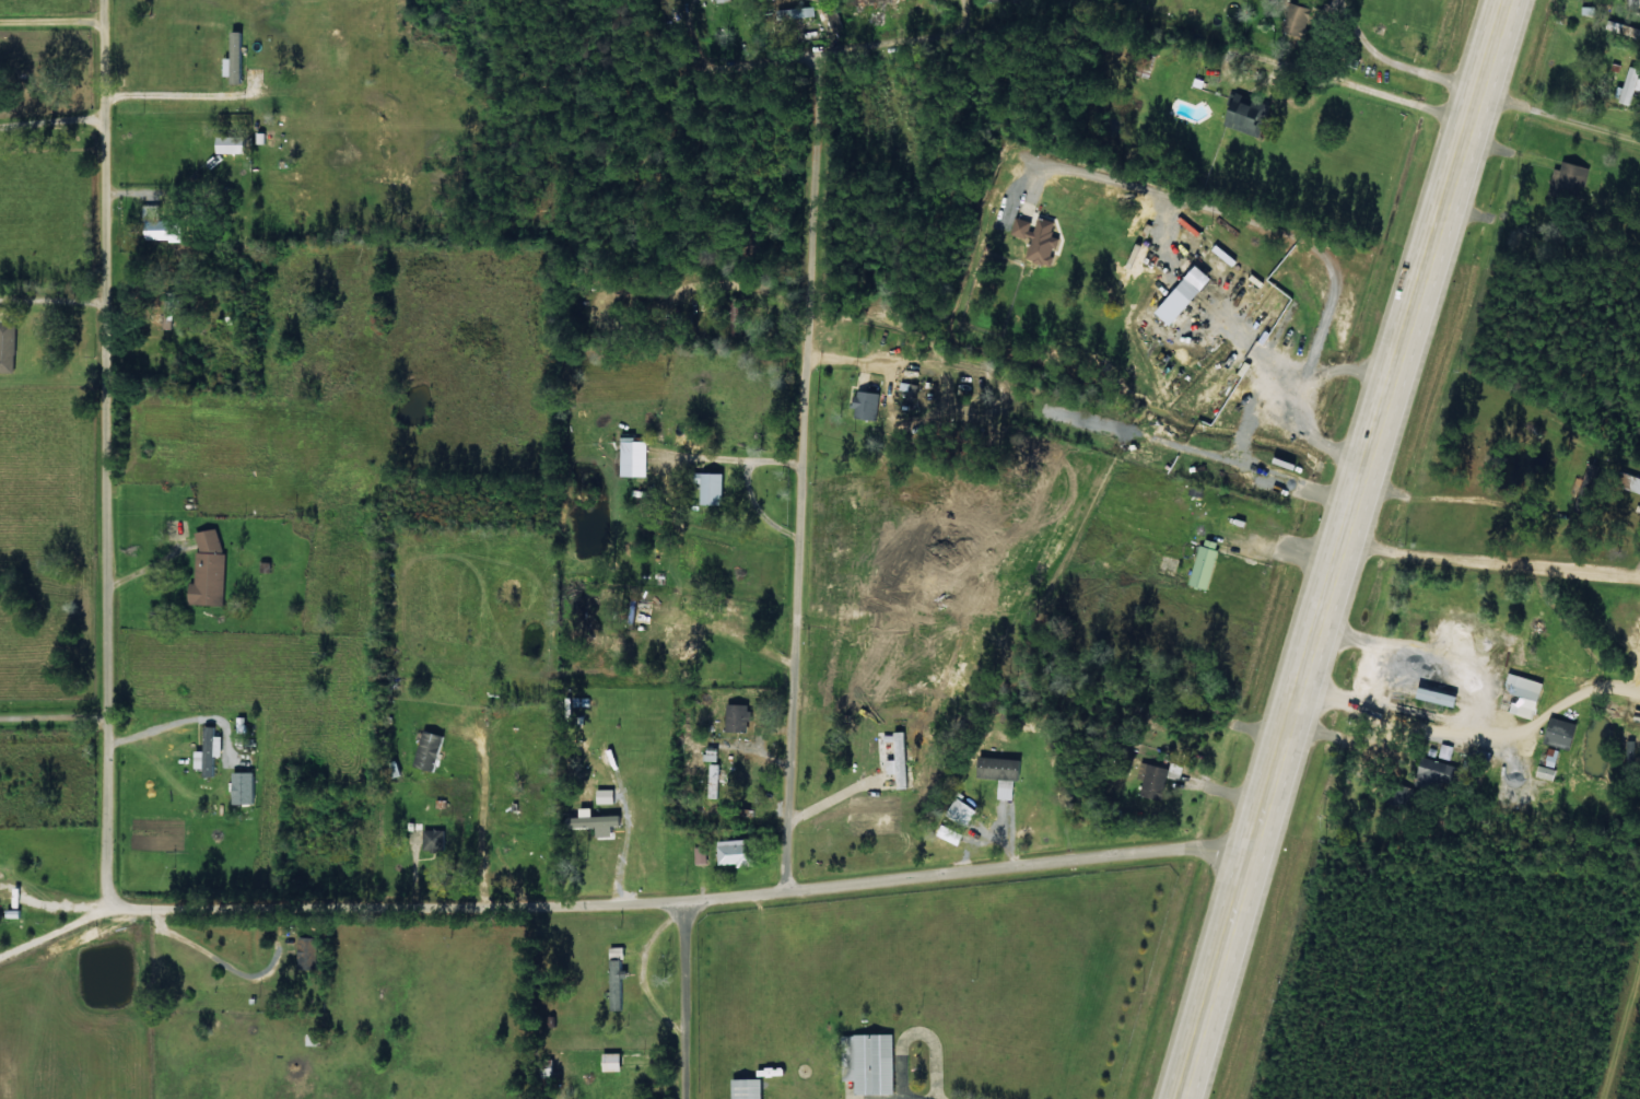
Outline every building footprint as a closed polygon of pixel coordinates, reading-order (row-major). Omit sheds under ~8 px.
[(1305,8),(1288,3),(1281,32),(1299,36),(1305,8)] [(1594,15),(1594,6),(1579,6),(1579,15),(1594,15)] [(780,18),(817,18),(817,8),(780,9),(780,18)] [(245,31),(233,31),(233,58),(228,58),(228,78),(234,78),(234,83),(246,83),(245,31)] [(1627,106),(1633,89),(1638,91),(1639,86),(1639,75),(1628,70),(1616,101),(1627,106)] [(1259,137),(1269,105),(1231,93),(1221,125),(1259,137)] [(250,136),(218,136),(218,153),(250,153),(250,136)] [(1546,199),(1574,208),(1586,169),(1559,160),(1546,199)] [(150,240),(180,240),(180,221),(162,220),(163,205),(147,205),(146,221),(151,221),(150,240)] [(1053,266),(1060,242),(1053,240),(1059,222),(1039,217),(1038,223),(1017,217),(1012,235),(1034,242),(1029,259),(1053,266)] [(1196,228),(1185,223),(1170,257),(1180,262),(1196,228)] [(1169,291),(1165,288),(1147,309),(1167,326),(1215,270),(1199,256),(1169,291)] [(167,329),(176,329),(177,292),(168,292),(167,329)] [(0,307),(0,373),(18,373),(18,307),(0,307)] [(881,420),(884,394),(861,390),(857,417),(881,420)] [(648,477),(649,442),(622,441),(622,476),(648,477)] [(727,505),(727,473),(704,473),(704,505),(727,505)] [(1639,494),(1639,478),(1622,474),(1618,488),(1639,494)] [(226,606),(229,553),(222,552),(223,531),(200,530),(198,582),(192,582),(191,604),(226,606)] [(1189,586),(1207,590),(1218,542),(1199,538),(1189,586)] [(1496,708),(1530,719),(1542,683),(1507,672),(1496,708)] [(747,731),(746,704),(725,704),(725,731),(747,731)] [(1575,723),(1549,716),(1542,742),(1568,749),(1575,723)] [(225,756),(225,736),(219,736),(219,727),(205,726),(204,751),(198,751),(198,769),(207,769),(207,777),(218,777),(218,756),(225,756)] [(418,766),(438,772),(448,736),(428,731),(418,766)] [(883,746),(892,745),(893,759),(886,759),(886,773),(895,772),(895,787),(906,787),(905,732),(883,732),(883,746)] [(1558,749),(1548,747),(1544,765),(1554,767),(1558,749)] [(716,761),(716,748),(702,748),(702,762),(716,761)] [(996,799),(1011,799),(1012,780),(1020,780),(1020,758),(976,757),(975,777),(996,777),(996,799)] [(1447,762),(1421,757),(1416,786),(1441,791),(1447,762)] [(707,798),(717,798),(718,763),(708,763),(707,798)] [(1166,766),(1143,764),(1140,796),(1162,799),(1166,766)] [(1534,775),(1553,780),(1556,770),(1537,764),(1534,775)] [(257,773),(237,773),(238,805),(257,805),(257,773)] [(612,789),(595,788),(595,803),(612,803),(612,789)] [(965,827),(975,808),(953,797),(943,815),(965,827)] [(589,815),(589,807),(577,807),(577,816),(570,817),(570,828),(593,828),(594,837),(612,836),(612,826),(620,825),(619,814),(589,815)] [(444,850),(445,830),(422,829),(422,849),(444,850)] [(716,840),(717,866),(754,865),(753,838),(716,840)] [(706,863),(706,846),(694,846),(694,863),(706,863)] [(297,969),(316,969),(317,937),(298,937),(297,969)] [(622,947),(608,947),(609,1009),(622,1009),(622,978),(623,978),(622,947)] [(891,1033),(842,1034),(843,1080),(853,1080),(853,1094),(893,1093),(891,1033)] [(618,1052),(600,1053),(600,1071),(619,1070),(618,1052)] [(552,1058),(535,1059),(535,1077),(552,1077),(552,1058)] [(759,1077),(729,1078),(730,1098),(760,1098),(759,1077)]
